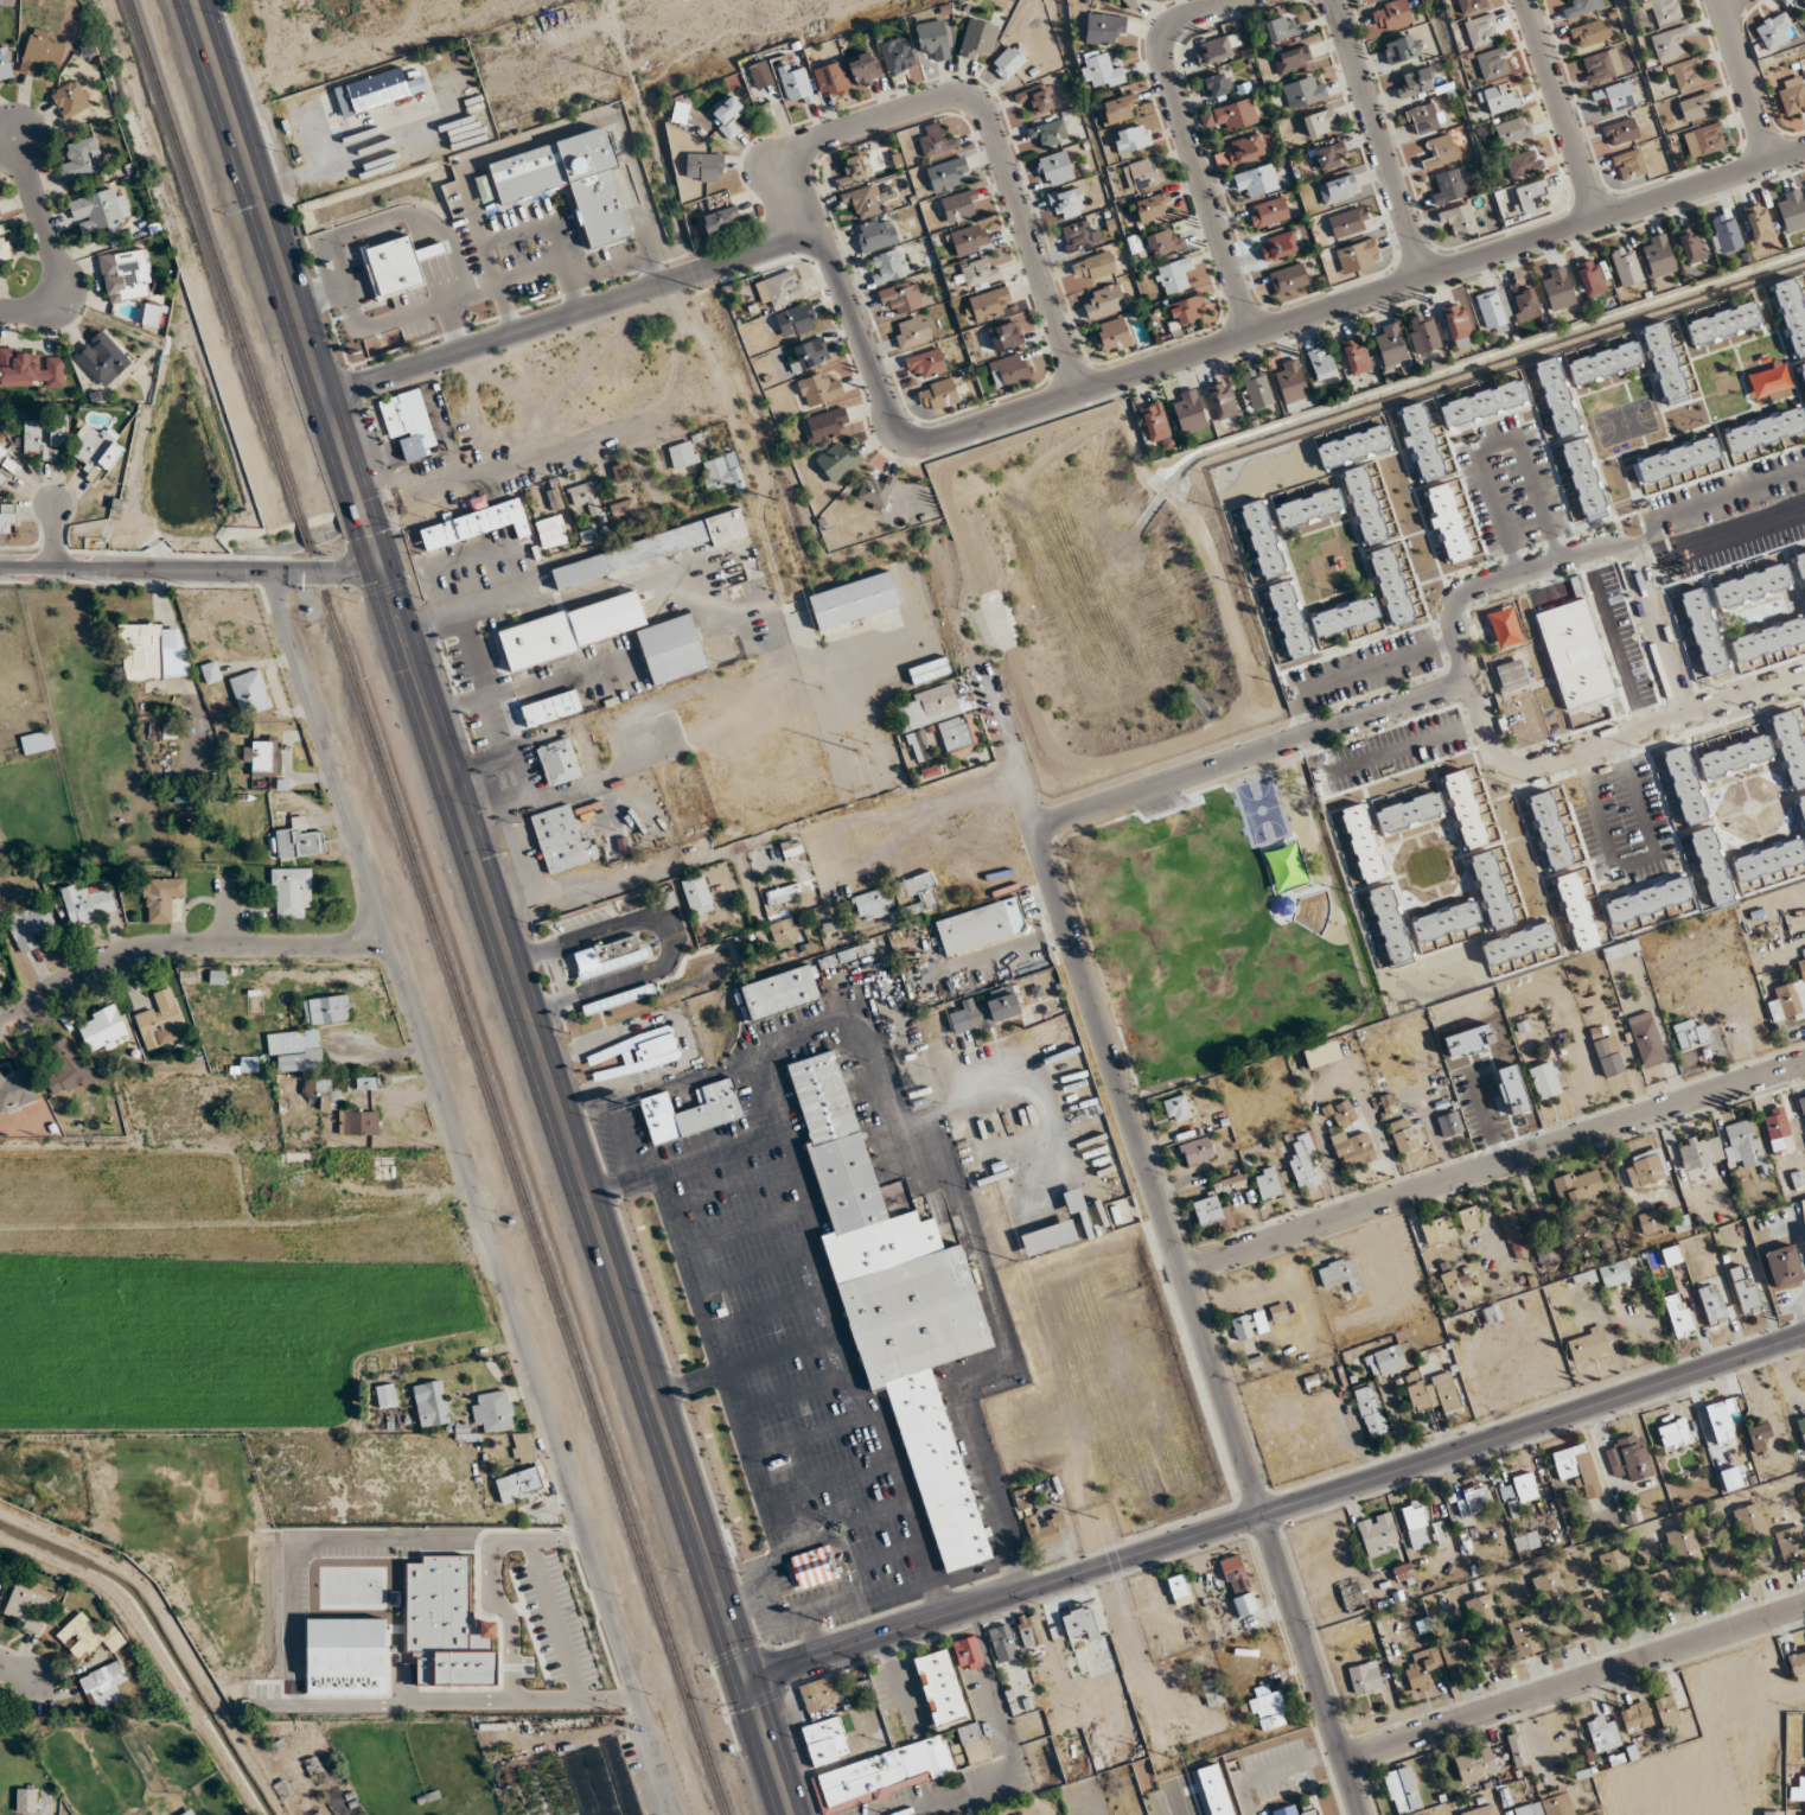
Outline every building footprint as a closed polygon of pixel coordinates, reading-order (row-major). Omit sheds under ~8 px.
[(1132,10),(1141,0),(1122,0),(1132,10)] [(1379,33),(1413,21),(1406,0),(1400,0),(1372,9),(1379,33)] [(1462,16),(1489,7),(1486,0),(1457,0),(1462,16)] [(1602,0),(1573,0),(1574,4),(1562,8),(1565,18),(1604,7),(1602,0)] [(1686,18),(1679,0),(1650,0),(1645,2),(1656,29),(1686,18)] [(1791,25),(1783,10),(1754,27),(1767,51),(1790,38),(1785,28),(1791,25)] [(1268,44),(1298,34),(1291,13),(1262,23),(1268,44)] [(1464,22),(1472,50),(1500,42),(1492,14),(1464,22)] [(1112,37),(1125,37),(1125,15),(1086,15),(1086,44),(1112,45),(1112,37)] [(974,61),(981,49),(987,52),(999,30),(974,17),(956,51),(974,61)] [(1569,29),(1576,50),(1611,38),(1604,18),(1569,29)] [(920,50),(929,48),(931,62),(950,58),(943,20),(915,25),(920,50)] [(1679,39),(1690,35),(1686,24),(1650,39),(1659,62),(1684,52),(1679,39)] [(54,34),(32,28),(20,71),(39,76),(41,65),(58,70),(64,46),(51,43),(54,34)] [(1388,65),(1422,55),(1415,33),(1382,44),(1388,65)] [(1198,65),(1233,58),(1231,47),(1240,45),(1238,35),(1194,44),(1198,65)] [(916,66),(905,36),(878,45),(890,76),(916,66)] [(1031,55),(1014,40),(989,67),(1006,82),(1031,55)] [(7,43),(0,44),(0,81),(13,78),(7,43)] [(1278,76),(1312,65),(1306,45),(1272,56),(1278,76)] [(1476,55),(1484,82),(1511,73),(1503,47),(1476,55)] [(1119,61),(1108,63),(1105,51),(1080,56),(1088,91),(1124,83),(1119,61)] [(1589,85),(1615,77),(1606,51),(1580,59),(1589,85)] [(854,85),(881,81),(876,52),(849,57),(854,85)] [(1676,92),(1705,82),(1697,57),(1668,67),(1676,92)] [(813,69),(823,98),(851,89),(842,60),(813,69)] [(333,87),(343,117),(412,95),(402,65),(333,87)] [(1396,90),(1400,100),(1436,87),(1429,66),(1403,75),(1407,86),(1396,90)] [(803,107),(816,101),(801,67),(779,77),(789,99),(798,95),(803,107)] [(1233,93),(1227,72),(1202,78),(1207,100),(1233,93)] [(1289,110),(1327,98),(1320,74),(1282,86),(1289,110)] [(1799,75),(1774,86),(1789,119),(1804,112),(1804,89),(1799,75)] [(50,95),(65,120),(93,104),(78,78),(50,95)] [(1593,102),(1606,98),(1610,112),(1636,105),(1629,81),(1590,91),(1593,102)] [(1035,117),(1054,107),(1043,83),(1015,97),(1019,105),(1028,101),(1035,117)] [(1506,95),(1501,83),(1478,93),(1488,118),(1521,104),(1515,91),(1506,95)] [(1679,101),(1684,122),(1716,114),(1710,92),(1679,101)] [(1098,104),(1104,127),(1131,119),(1127,106),(1138,103),(1134,93),(1098,104)] [(743,126),(736,119),(745,109),(731,95),(708,117),(730,139),(743,126)] [(1219,134),(1260,122),(1253,97),(1212,110),(1219,134)] [(1404,111),(1413,138),(1445,127),(1436,101),(1404,111)] [(1308,137),(1336,128),(1331,109),(1303,117),(1308,137)] [(1532,140),(1526,117),(1495,125),(1501,148),(1532,140)] [(1608,148),(1640,138),(1633,117),(1601,127),(1608,148)] [(1027,129),(1030,139),(1040,136),(1044,148),(1069,141),(1063,119),(1027,129)] [(1720,122),(1683,133),(1690,158),(1727,147),(1720,122)] [(1111,133),(1118,156),(1152,146),(1145,123),(1111,133)] [(487,160),(499,204),(570,185),(587,249),(631,237),(613,168),(619,167),(608,128),(487,160)] [(917,137),(926,160),(959,147),(955,136),(945,139),(941,128),(917,137)] [(1432,155),(1421,159),(1426,171),(1461,158),(1451,132),(1427,142),(1432,155)] [(1229,163),(1266,155),(1261,134),(1224,142),(1229,163)] [(65,145),(69,158),(57,161),(63,182),(105,170),(95,136),(65,145)] [(1347,160),(1340,140),(1313,150),(1320,170),(1347,160)] [(1511,179),(1543,170),(1537,148),(1505,158),(1511,179)] [(1612,157),(1620,183),(1648,174),(1639,148),(1612,157)] [(1037,159),(1045,187),(1074,179),(1066,151),(1037,159)] [(686,154),(686,182),(723,182),(723,154),(686,154)] [(871,178),(861,154),(842,161),(848,174),(834,179),(839,191),(871,178)] [(1121,167),(1131,193),(1163,181),(1154,155),(1121,167)] [(960,185),(956,173),(967,170),(963,157),(926,168),(934,193),(960,185)] [(1279,190),(1272,164),(1234,174),(1240,199),(1279,190)] [(1431,195),(1434,206),(1468,196),(1460,168),(1436,175),(1441,191),(1431,195)] [(1324,205),(1359,194),(1352,174),(1318,185),(1324,205)] [(1511,189),(1519,214),(1541,207),(1538,194),(1550,190),(1546,178),(1511,189)] [(840,195),(843,205),(855,202),(860,218),(882,212),(874,185),(840,195)] [(1048,196),(1054,216),(1061,214),(1062,220),(1087,212),(1079,186),(1048,196)] [(79,236),(132,221),(124,194),(116,196),(114,188),(69,200),(79,236)] [(947,224),(981,214),(973,189),(940,199),(947,224)] [(1787,234),(1804,228),(1804,205),(1799,189),(1773,198),(1787,234)] [(1137,225),(1162,216),(1159,206),(1171,202),(1167,191),(1130,204),(1137,225)] [(1254,229),(1290,217),(1283,196),(1247,208),(1254,229)] [(1743,209),(1754,243),(1774,237),(1763,202),(1743,209)] [(1456,238),(1478,231),(1469,203),(1437,213),(1441,225),(1451,222),(1456,238)] [(738,216),(735,206),(701,216),(708,238),(731,231),(727,220),(738,216)] [(1328,217),(1334,238),(1369,228),(1363,207),(1328,217)] [(1706,220),(1718,255),(1743,247),(1731,211),(1706,220)] [(854,227),(862,254),(898,243),(890,216),(854,227)] [(1101,243),(1092,218),(1059,229),(1068,254),(1101,243)] [(992,248),(984,222),(949,233),(957,259),(992,248)] [(13,260),(4,224),(0,225),(0,264),(13,260)] [(1687,266),(1708,259),(1696,224),(1676,231),(1687,266)] [(1185,248),(1181,236),(1171,239),(1168,229),(1141,237),(1148,260),(1185,248)] [(1259,243),(1266,262),(1300,249),(1292,230),(1259,243)] [(427,284),(419,259),(446,251),(442,240),(413,248),(408,234),(361,248),(375,299),(427,284)] [(1640,242),(1652,278),(1676,270),(1664,234),(1640,242)] [(1343,273),(1380,262),(1374,239),(1336,249),(1343,273)] [(1644,280),(1631,245),(1609,253),(1622,288),(1644,280)] [(98,256),(106,306),(154,297),(146,248),(98,256)] [(876,285),(909,275),(901,248),(867,259),(876,285)] [(1070,264),(1074,276),(1085,272),(1089,285),(1117,275),(1109,251),(1070,264)] [(1183,273),(1192,270),(1188,258),(1153,269),(1162,296),(1187,288),(1183,273)] [(1575,264),(1586,298),(1607,292),(1596,258),(1575,264)] [(987,268),(985,260),(955,267),(961,290),(1002,280),(998,266),(987,268)] [(1274,294),(1308,286),(1303,264),(1269,272),(1274,294)] [(1551,312),(1575,304),(1563,266),(1550,270),(1553,280),(1542,284),(1551,312)] [(806,296),(795,268),(755,284),(766,311),(806,296)] [(1797,278),(1772,284),(1792,359),(1804,356),(1804,310),(1797,278)] [(885,318),(922,308),(914,281),(878,291),(885,318)] [(1126,309),(1118,284),(1092,292),(1095,302),(1083,306),(1088,321),(1126,309)] [(1013,311),(1005,286),(968,299),(976,323),(1013,311)] [(1532,289),(1510,295),(1519,323),(1541,316),(1532,289)] [(1511,330),(1506,290),(1479,293),(1484,334),(1511,330)] [(1207,318),(1203,296),(1165,304),(1170,326),(1207,318)] [(1685,320),(1692,346),(1762,327),(1755,301),(1685,320)] [(775,315),(784,340),(819,327),(809,302),(775,315)] [(1453,349),(1473,344),(1463,302),(1443,307),(1453,349)] [(143,324),(159,327),(162,305),(145,303),(143,324)] [(1405,320),(1416,355),(1441,347),(1429,312),(1405,320)] [(901,351),(933,341),(924,315),(892,326),(901,351)] [(1131,345),(1122,317),(1095,326),(1104,354),(1131,345)] [(1024,341),(1016,320),(986,331),(994,353),(1024,341)] [(1640,327),(1664,406),(1689,399),(1665,320),(1640,327)] [(1408,361),(1396,323),(1372,330),(1384,368),(1408,361)] [(72,355),(104,389),(133,362),(101,328),(72,355)] [(1372,370),(1362,335),(1341,341),(1350,376),(1372,370)] [(792,374),(831,360),(822,337),(794,347),(799,360),(789,364),(792,374)] [(1644,368),(1637,340),(1567,359),(1573,386),(1644,368)] [(1316,381),(1336,375),(1327,346),(1307,352),(1316,381)] [(64,387),(64,358),(38,359),(38,348),(0,349),(0,387),(64,387)] [(904,357),(907,369),(920,367),(922,377),(946,372),(941,349),(904,357)] [(1032,380),(1023,351),(988,362),(997,391),(1032,380)] [(1581,431),(1558,355),(1532,363),(1555,439),(1581,431)] [(1273,367),(1287,412),(1298,409),(1296,402),(1309,398),(1297,359),(1273,367)] [(1252,411),(1274,403),(1262,367),(1240,375),(1252,411)] [(844,393),(838,379),(827,383),(822,371),(796,382),(808,409),(844,393)] [(1530,402),(1522,377),(1439,403),(1446,429),(1530,402)] [(917,389),(925,412),(959,402),(951,378),(917,389)] [(1238,416),(1228,381),(1207,387),(1216,422),(1238,416)] [(421,388),(378,399),(389,439),(398,437),(404,460),(438,451),(421,388)] [(1207,427),(1195,389),(1170,397),(1182,435),(1207,427)] [(1397,408),(1420,484),(1444,476),(1422,401),(1397,408)] [(1141,407),(1149,443),(1170,439),(1162,403),(1141,407)] [(1722,429),(1729,454),(1804,433),(1804,419),(1801,406),(1722,429)] [(811,445),(852,433),(845,407),(804,419),(811,445)] [(25,421),(24,452),(42,452),(42,461),(63,461),(63,421),(25,421)] [(87,464),(80,475),(98,487),(124,447),(89,423),(69,453),(87,464)] [(1315,442),(1322,469),(1393,451),(1386,425),(1315,442)] [(1631,461),(1639,485),(1721,458),(1712,434),(1631,461)] [(864,460),(847,436),(815,460),(832,483),(864,460)] [(1580,522),(1607,516),(1587,437),(1561,442),(1580,522)] [(699,462),(692,439),(667,447),(674,471),(699,462)] [(8,474),(9,474),(19,461),(0,448),(0,485),(8,474)] [(737,494),(747,491),(735,452),(699,463),(708,491),(733,483),(737,494)] [(1365,547),(1389,539),(1364,464),(1340,472),(1365,547)] [(866,477),(855,501),(882,513),(897,479),(888,474),(883,485),(866,477)] [(544,483),(554,510),(565,506),(555,479),(544,483)] [(607,512),(594,480),(568,490),(575,509),(586,505),(591,518),(607,512)] [(1423,490),(1448,565),(1473,555),(1449,482),(1423,490)] [(1273,503),(1280,530),(1346,512),(1339,485),(1273,503)] [(1238,505),(1259,580),(1287,573),(1265,497),(1238,505)] [(515,524),(518,537),(530,534),(519,498),(420,527),(426,549),(515,524)] [(639,520),(633,499),(610,505),(613,518),(624,515),(626,523),(639,520)] [(7,534),(7,524),(16,524),(16,506),(0,506),(0,534),(7,534)] [(550,564),(556,587),(748,535),(742,512),(550,564)] [(543,550),(569,542),(559,514),(534,523),(543,550)] [(1392,544),(1367,552),(1390,628),(1415,619),(1392,544)] [(1804,595),(1804,552),(1793,555),(1804,595)] [(1785,561),(1710,586),(1720,611),(1793,586),(1785,561)] [(808,594),(817,629),(900,608),(891,573),(808,594)] [(1615,695),(1577,574),(1568,578),(1575,600),(1535,612),(1565,711),(1615,695)] [(1265,586),(1288,660),(1313,652),(1290,579),(1265,586)] [(1678,593),(1703,676),(1730,668),(1704,586),(1678,593)] [(648,625),(636,590),(476,641),(486,676),(648,625)] [(1308,613),(1315,638),(1382,620),(1375,596),(1308,613)] [(709,668),(691,614),(637,631),(653,686),(709,668)] [(1804,617),(1729,637),(1735,662),(1804,644),(1804,622),(1804,617)] [(119,625),(122,680),(188,678),(186,629),(162,630),(162,623),(119,625)] [(913,686),(952,673),(946,655),(907,668),(913,686)] [(1501,693),(1527,683),(1518,657),(1492,667),(1501,693)] [(200,667),(207,685),(224,679),(216,660),(200,667)] [(241,717),(271,708),(260,669),(229,678),(241,717)] [(933,758),(923,726),(962,714),(953,682),(909,695),(911,703),(897,707),(914,764),(933,758)] [(581,711),(575,688),(519,706),(527,727),(581,711)] [(1792,792),(1804,788),(1804,750),(1791,708),(1767,717),(1792,792)] [(968,715),(938,724),(948,757),(978,748),(968,715)] [(20,737),(24,755),(55,748),(51,730),(20,737)] [(1774,760),(1767,734),(1696,753),(1703,781),(1774,760)] [(582,777),(569,737),(536,747),(548,788),(582,777)] [(244,763),(254,763),(254,776),(278,776),(278,738),(254,738),(254,747),(244,747),(244,763)] [(1685,827),(1711,819),(1685,744),(1659,752),(1685,827)] [(1466,851),(1491,842),(1466,769),(1440,777),(1466,851)] [(1447,817),(1439,790),(1373,808),(1380,835),(1447,817)] [(1526,797),(1548,872),(1583,861),(1578,848),(1569,851),(1551,790),(1526,797)] [(1796,796),(1804,830),(1804,793),(1796,796)] [(1360,885),(1386,878),(1366,802),(1340,809),(1360,885)] [(600,858),(593,836),(580,840),(568,803),(527,816),(546,875),(600,858)] [(279,859),(325,854),(322,828),(307,831),(305,816),(290,818),(291,830),(275,832),(279,859)] [(1709,908),(1735,902),(1716,824),(1690,832),(1709,908)] [(804,854),(799,838),(779,843),(784,860),(804,854)] [(1800,838),(1730,859),(1737,883),(1804,862),(1804,853),(1800,838)] [(1493,849),(1467,858),(1491,932),(1516,924),(1493,849)] [(311,868),(273,868),(273,919),(300,919),(300,907),(311,907),(311,868)] [(945,905),(932,870),(893,885),(900,903),(911,899),(918,915),(945,905)] [(1602,945),(1580,870),(1552,878),(1575,954),(1602,945)] [(1612,928),(1694,898),(1685,873),(1602,903),(1612,928)] [(714,909),(703,874),(681,882),(692,916),(714,909)] [(143,878),(143,923),(172,923),(172,900),(185,900),(185,878),(143,878)] [(85,894),(82,883),(60,889),(72,927),(117,913),(109,887),(85,894)] [(768,906),(802,897),(798,883),(764,892),(768,906)] [(1364,892),(1392,970),(1417,961),(1389,883),(1364,892)] [(896,912),(891,888),(854,896),(859,920),(896,912)] [(943,954),(1027,931),(1018,897),(935,918),(943,954)] [(1409,921),(1416,944),(1482,923),(1474,899),(1409,921)] [(22,954),(40,946),(34,933),(54,924),(44,901),(5,919),(22,954)] [(551,924),(554,934),(617,915),(613,904),(551,924)] [(798,936),(790,909),(766,916),(774,943),(798,936)] [(1480,941),(1486,966),(1557,947),(1551,922),(1480,941)] [(649,960),(642,932),(572,951),(579,979),(649,960)] [(1641,950),(1636,937),(1601,950),(1606,962),(1641,950)] [(841,963),(873,952),(870,943),(838,953),(841,963)] [(1797,961),(1801,981),(1774,987),(1776,1000),(1767,1002),(1772,1025),(1804,1018),(1804,960),(1797,961)] [(739,985),(750,1021),(823,999),(812,963),(739,985)] [(581,1006),(585,1017),(655,994),(651,983),(581,1006)] [(1023,1015),(1014,985),(984,994),(987,1003),(977,1006),(974,998),(959,1002),(961,1010),(949,1014),(954,1034),(1023,1015)] [(151,994),(155,1006),(133,1013),(146,1051),(188,1036),(171,987),(151,994)] [(351,995),(303,1000),(306,1025),(354,1020),(351,995)] [(87,1048),(101,1044),(103,1050),(129,1041),(117,1004),(86,1015),(90,1027),(81,1030),(87,1048)] [(1626,1019),(1644,1069),(1668,1061),(1650,1010),(1626,1019)] [(1695,1028),(1692,1018),(1671,1026),(1681,1052),(1711,1041),(1705,1025),(1695,1028)] [(681,1059),(672,1026),(585,1051),(591,1070),(592,1070),(595,1083),(681,1059)] [(320,1071),(319,1030),(277,1031),(278,1072),(320,1071)] [(1625,1072),(1612,1034),(1591,1041),(1604,1079),(1625,1072)] [(67,1036),(45,1050),(58,1072),(44,1081),(53,1095),(65,1088),(70,1095),(94,1080),(67,1036)] [(937,1361),(990,1345),(961,1243),(938,1250),(929,1219),(914,1224),(911,1214),(880,1223),(829,1052),(780,1066),(829,1233),(819,1235),(867,1396),(893,1389),(948,1573),(996,1558),(937,1361)] [(258,1056),(240,1056),(240,1073),(258,1073),(258,1056)] [(925,1079),(914,1080),(910,1056),(899,1057),(906,1107),(920,1105),(919,1100),(928,1099),(925,1079)] [(1536,1100),(1559,1095),(1552,1062),(1529,1067),(1536,1100)] [(18,1078),(13,1066),(0,1072),(0,1113),(1,1115),(37,1100),(26,1075),(18,1078)] [(744,1120),(732,1076),(701,1085),(706,1104),(674,1113),(668,1091),(638,1098),(651,1145),(744,1120)] [(378,1108),(339,1108),(339,1090),(330,1090),(330,1079),(305,1079),(305,1097),(318,1097),(318,1109),(338,1110),(338,1135),(378,1135),(378,1108)] [(1193,1116),(1184,1094),(1162,1102),(1171,1125),(1193,1116)] [(1329,1108),(1339,1129),(1358,1120),(1348,1099),(1329,1108)] [(1791,1137),(1783,1106),(1763,1111),(1773,1155),(1784,1152),(1781,1139),(1791,1137)] [(1464,1132),(1457,1110),(1436,1117),(1443,1139),(1464,1132)] [(1398,1155),(1417,1149),(1408,1117),(1388,1124),(1398,1155)] [(1731,1163),(1740,1160),(1743,1170),(1765,1164),(1753,1119),(1721,1127),(1731,1163)] [(1330,1136),(1341,1168),(1375,1158),(1367,1132),(1346,1139),(1343,1132),(1330,1136)] [(1297,1155),(1288,1158),(1297,1187),(1317,1181),(1310,1156),(1316,1154),(1310,1133),(1292,1139),(1297,1155)] [(1684,1172),(1713,1164),(1706,1135),(1677,1142),(1684,1172)] [(1178,1146),(1185,1167),(1216,1157),(1209,1136),(1178,1146)] [(1633,1190),(1669,1174),(1657,1148),(1621,1164),(1633,1190)] [(1561,1206),(1604,1191),(1595,1166),(1552,1181),(1561,1206)] [(1259,1200),(1282,1195),(1276,1167),(1253,1172),(1259,1200)] [(1249,1185),(1244,1173),(1213,1184),(1218,1196),(1249,1185)] [(1062,1192),(1068,1215),(1087,1209),(1081,1187),(1062,1192)] [(1216,1232),(1235,1226),(1228,1204),(1219,1207),(1215,1195),(1192,1202),(1199,1226),(1213,1222),(1216,1232)] [(1463,1231),(1482,1225),(1476,1206),(1457,1212),(1463,1231)] [(1637,1216),(1643,1236),(1669,1229),(1663,1208),(1637,1216)] [(1528,1255),(1513,1210),(1498,1214),(1513,1260),(1528,1255)] [(1421,1222),(1425,1243),(1450,1239),(1447,1218),(1421,1222)] [(1020,1234),(1026,1256),(1079,1242),(1073,1220),(1020,1234)] [(1683,1262),(1678,1245),(1661,1249),(1665,1267),(1683,1262)] [(1352,1293),(1365,1289),(1353,1255),(1317,1268),(1324,1290),(1348,1281),(1352,1293)] [(1636,1279),(1630,1258),(1598,1267),(1604,1289),(1636,1279)] [(1729,1270),(1743,1316),(1763,1310),(1751,1274),(1745,1276),(1741,1266),(1729,1270)] [(1465,1299),(1477,1296),(1470,1273),(1458,1276),(1456,1270),(1440,1274),(1447,1297),(1463,1292),(1465,1299)] [(1596,1280),(1594,1271),(1573,1276),(1575,1285),(1596,1280)] [(1723,1306),(1717,1284),(1698,1289),(1708,1326),(1736,1319),(1732,1304),(1723,1306)] [(1663,1298),(1676,1339),(1695,1334),(1682,1292),(1663,1298)] [(1270,1307),(1273,1323),(1288,1321),(1286,1304),(1270,1307)] [(1253,1314),(1258,1333),(1267,1330),(1262,1311),(1253,1314)] [(1255,1336),(1249,1314),(1230,1319),(1236,1341),(1255,1336)] [(1610,1353),(1601,1327),(1565,1340),(1574,1365),(1610,1353)] [(1408,1367),(1400,1344),(1365,1356),(1373,1379),(1408,1367)] [(1413,1413),(1441,1404),(1444,1416),(1462,1411),(1451,1373),(1405,1386),(1413,1413)] [(413,1386),(420,1428),(450,1423),(443,1381),(413,1386)] [(379,1409),(397,1405),(393,1384),(375,1387),(379,1409)] [(1388,1431),(1372,1385),(1352,1392),(1368,1438),(1388,1431)] [(508,1390),(470,1397),(477,1436),(515,1428),(508,1390)] [(1737,1412),(1733,1398),(1705,1406),(1715,1444),(1736,1438),(1729,1414),(1737,1412)] [(1796,1420),(1804,1450),(1804,1417),(1796,1420)] [(1664,1450),(1692,1443),(1686,1418),(1657,1426),(1664,1450)] [(1747,1428),(1752,1450),(1774,1445),(1769,1423),(1747,1428)] [(1629,1483),(1654,1476),(1640,1432),(1616,1440),(1629,1483)] [(534,1434),(513,1434),(513,1462),(534,1462),(534,1434)] [(1588,1444),(1551,1452),(1558,1480),(1582,1475),(1587,1499),(1600,1497),(1588,1444)] [(549,1491),(541,1465),(494,1480),(503,1505),(549,1491)] [(1520,1504),(1540,1497),(1532,1472),(1511,1478),(1520,1504)] [(1492,1508),(1483,1485),(1454,1497),(1462,1519),(1492,1508)] [(1013,1492),(1018,1509),(1036,1504),(1031,1487),(1013,1492)] [(1399,1505),(1409,1540),(1431,1534),(1421,1499),(1399,1505)] [(1735,1509),(1742,1541),(1767,1536),(1760,1503),(1735,1509)] [(1358,1520),(1365,1557),(1400,1550),(1392,1513),(1358,1520)] [(1068,1536),(1061,1514),(1038,1522),(1035,1515),(1023,1519),(1032,1548),(1068,1536)] [(1665,1533),(1675,1563),(1701,1555),(1692,1524),(1665,1533)] [(1804,1558),(1804,1542),(1799,1525),(1774,1533),(1785,1565),(1804,1558)] [(1517,1552),(1541,1546),(1536,1530),(1513,1536),(1517,1552)] [(827,1543),(782,1559),(795,1596),(838,1580),(827,1543)] [(1598,1555),(1608,1588),(1635,1580),(1624,1547),(1598,1555)] [(1742,1580),(1731,1548),(1706,1555),(1717,1588),(1742,1580)] [(1251,1588),(1239,1554),(1218,1561),(1230,1595),(1251,1588)] [(1531,1578),(1540,1606),(1566,1598),(1557,1570),(1531,1578)] [(1674,1604),(1662,1570),(1639,1579),(1651,1613),(1674,1604)] [(1167,1580),(1174,1601),(1191,1595),(1184,1574),(1167,1580)] [(56,1591),(17,1577),(2,1620),(41,1634),(56,1591)] [(1258,1610),(1251,1592),(1232,1600),(1239,1618),(1258,1610)] [(1587,1632),(1609,1621),(1595,1592),(1573,1602),(1587,1632)] [(1498,1620),(1494,1594),(1467,1599),(1471,1625),(1498,1620)] [(1061,1615),(1068,1638),(1086,1632),(1089,1641),(1100,1637),(1090,1606),(1061,1615)] [(112,1653),(126,1641),(112,1627),(103,1635),(82,1611),(57,1635),(81,1661),(102,1642),(112,1653)] [(1517,1658),(1544,1650),(1533,1615),(1506,1623),(1517,1658)] [(1043,1642),(1034,1616),(1016,1622),(1025,1648),(1043,1642)] [(987,1630),(998,1663),(1021,1656),(1010,1623),(987,1630)] [(962,1673),(985,1665),(974,1635),(951,1643),(962,1673)] [(1440,1646),(1449,1673),(1473,1665),(1464,1638),(1440,1646)] [(1413,1695),(1435,1686),(1430,1673),(1443,1668),(1434,1646),(1411,1656),(1414,1664),(1403,1668),(1413,1695)] [(912,1657),(933,1730),(969,1719),(948,1647),(912,1657)] [(1793,1677),(1804,1674),(1804,1651),(1787,1656),(1793,1677)] [(122,1699),(117,1686),(127,1681),(119,1661),(78,1678),(93,1711),(122,1699)] [(1354,1694),(1383,1688),(1377,1661),(1348,1667),(1354,1694)] [(797,1686),(805,1713),(847,1701),(838,1673),(797,1686)] [(1201,1682),(1208,1708),(1225,1703),(1218,1677),(1201,1682)] [(874,1695),(868,1679),(844,1686),(850,1703),(874,1695)] [(1279,1690),(1268,1694),(1266,1685),(1255,1688),(1258,1699),(1249,1702),(1259,1733),(1290,1723),(1279,1690)] [(1662,1729),(1682,1723),(1673,1695),(1654,1700),(1662,1729)] [(1656,1724),(1648,1700),(1619,1710),(1627,1734),(1656,1724)] [(799,1727),(812,1768),(852,1756),(838,1715),(799,1727)] [(1606,1725),(1603,1716),(1585,1721),(1595,1755),(1622,1746),(1614,1722),(1606,1725)] [(967,1765),(988,1759),(977,1721),(956,1727),(967,1765)] [(810,1773),(821,1814),(956,1776),(944,1736),(810,1773)] [(1516,1767),(1528,1763),(1520,1737),(1508,1740),(1516,1767)] [(1454,1757),(1462,1784),(1498,1774),(1491,1747),(1454,1757)] [(304,1761),(308,1775),(321,1771),(316,1757),(304,1761)] [(1394,1814),(1398,1814),(1423,1808),(1411,1766),(1383,1774),(1394,1814)] [(1802,1768),(1802,1788),(1790,1788),(1790,1801),(1801,1801),(1801,1814),(1804,1814),(1804,1768),(1802,1768)] [(17,1810),(38,1810),(38,1788),(17,1788),(17,1810)] [(1567,1788),(1528,1801),(1532,1814),(1575,1814),(1567,1788)] [(1273,1814),(1321,1814),(1318,1807),(1300,1812),(1298,1804),(1272,1811),(1273,1814)] [(1460,1814),(1496,1814),(1493,1804),(1459,1814),(1460,1814)]
